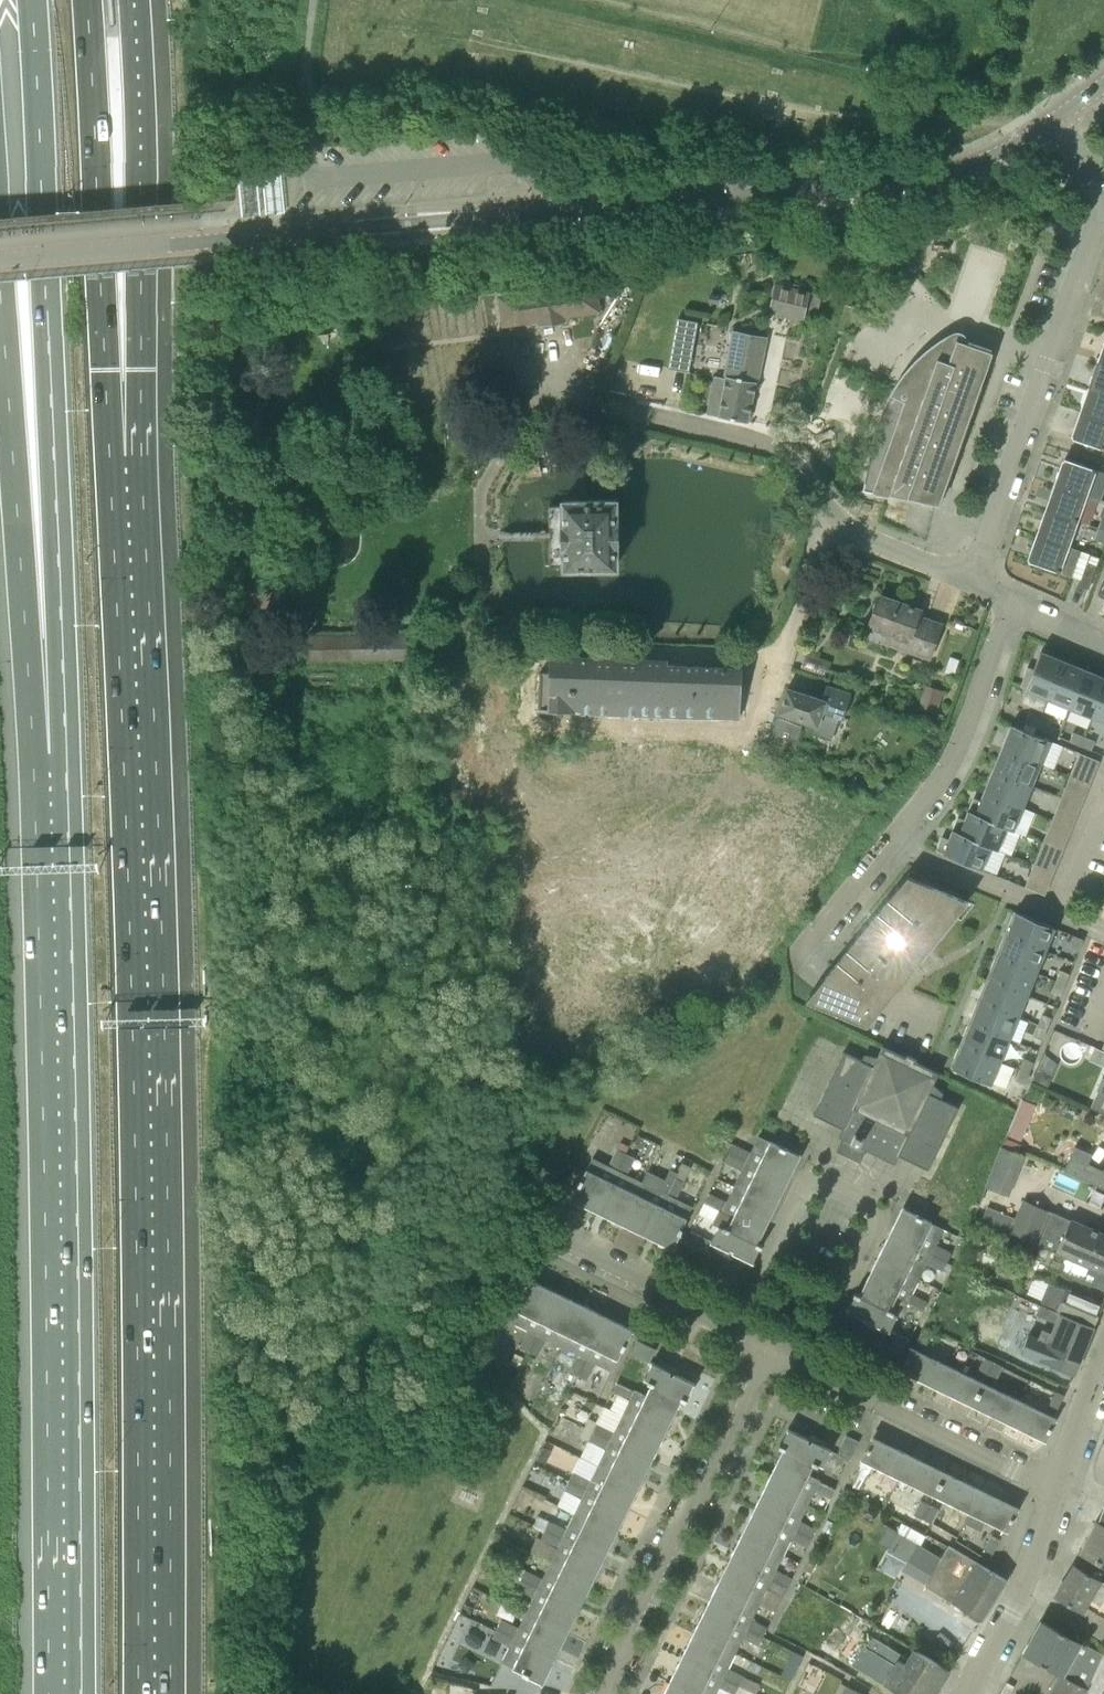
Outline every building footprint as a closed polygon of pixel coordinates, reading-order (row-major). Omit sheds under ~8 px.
[(240,203),(282,202),(281,166),(239,167),(240,203)] [(536,291),(500,297),(504,326),(540,321),(541,325),(567,321),(566,317),(602,311),(598,282),(562,287),(561,283),(535,287),(536,291)] [(769,313),(804,321),(811,292),(776,283),(769,313)] [(678,318),(669,368),(689,372),(698,322),(678,318)] [(748,421),(756,381),(759,382),(768,337),(732,329),(724,377),(717,376),(710,414),(748,421)] [(940,504),(950,476),(991,357),(993,352),(968,343),(968,340),(967,338),(966,335),(964,333),(961,331),(958,331),(954,331),(946,336),(939,341),(933,345),(924,353),(915,361),(906,371),(898,383),(891,395),(885,407),(880,420),(876,433),(873,446),(863,490),(890,496),(891,493),(926,501),(934,502),(940,504)] [(1103,391),(1103,363),(1099,361),(1090,386),(1103,391)] [(1090,386),(1081,412),(1103,420),(1103,391),(1090,386)] [(1103,448),(1103,446),(1103,420),(1081,412),(1072,437),(1103,448)] [(1098,498),(1101,499),(1103,491),(1103,472),(1065,458),(1056,483),(1098,498)] [(1047,509),(1087,523),(1089,524),(1098,498),(1056,483),(1047,509)] [(561,497),(562,567),(562,569),(620,569),(619,496),(561,497)] [(1038,535),(1078,549),(1087,523),(1047,509),(1038,535)] [(1103,542),(1103,529),(1098,527),(1094,539),(1103,542)] [(1078,549),(1038,535),(1029,561),(1073,575),(1081,550),(1078,549)] [(1078,585),(1089,588),(1100,557),(1089,553),(1078,585)] [(883,643),(929,659),(940,628),(917,620),(920,609),(880,595),(869,627),(887,633),(883,643)] [(309,659),(418,658),(418,648),(309,648),(309,659)] [(1027,690),(1048,699),(1064,661),(1042,652),(1043,651),(1041,650),(1033,668),(1027,666),(1020,686),(1026,687),(1025,691),(1026,691),(1027,690)] [(582,711),(725,716),(740,717),(742,668),(668,665),(669,657),(550,653),(550,672),(542,672),(541,708),(541,710),(582,711)] [(1048,699),(1070,708),(1086,670),(1064,661),(1048,699)] [(1092,717),(1103,688),(1103,677),(1086,670),(1070,708),(1092,717)] [(843,718),(843,716),(851,695),(827,687),(823,700),(787,688),(779,712),(813,724),(812,728),(829,734),(835,715),(843,718)] [(1103,722),(1103,688),(1092,717),(1103,722)] [(1025,723),(1036,727),(1040,718),(1029,713),(1025,723)] [(769,742),(794,750),(802,727),(777,718),(769,742)] [(1036,727),(1047,732),(1051,723),(1040,718),(1036,727)] [(1002,747),(1041,763),(1050,742),(1051,743),(1051,741),(1011,724),(1002,747)] [(1069,741),(1080,745),(1084,736),(1073,732),(1069,741)] [(1080,745),(1091,750),(1095,741),(1084,736),(1080,745)] [(993,769),(1032,785),(1041,763),(1002,747),(993,769)] [(1097,760),(1082,754),(1078,764),(1093,770),(1097,760)] [(984,791),(1023,808),(1032,785),(993,769),(984,791)] [(1064,798),(1079,805),(1083,795),(1068,789),(1064,798)] [(968,811),(1007,828),(1014,831),(1015,829),(1014,829),(1023,808),(984,791),(980,800),(973,797),(968,811)] [(1060,809),(1075,815),(1079,805),(1064,798),(1060,809)] [(952,830),(991,847),(999,850),(999,848),(998,848),(1007,828),(968,811),(964,819),(958,816),(952,830)] [(936,850),(983,870),(983,868),(983,867),(991,847),(952,830),(949,838),(942,836),(936,850)] [(1046,843),(1061,849),(1065,839),(1050,833),(1046,843)] [(1042,853),(1057,859),(1061,849),(1046,843),(1042,853)] [(867,1026),(916,966),(969,901),(908,876),(806,1001),(867,1026)] [(1028,888),(1043,894),(1047,883),(1033,877),(1028,888)] [(1004,934),(1045,951),(1054,929),(1055,930),(1056,928),(1014,911),(1004,934)] [(995,956),(1036,973),(1045,951),(1004,934),(995,956)] [(1070,947),(1079,950),(1083,939),(1074,935),(1070,947)] [(986,978),(1027,995),(1036,973),(995,956),(986,978)] [(1056,980),(1065,984),(1069,974),(1060,970),(1056,980)] [(977,1000),(1018,1017),(1027,995),(986,978),(977,1000)] [(1051,992),(1061,995),(1065,984),(1056,980),(1051,992)] [(968,1022),(1009,1039),(1018,1017),(977,1000),(968,1022)] [(1038,1025),(1047,1029),(1051,1018),(1042,1014),(1038,1025)] [(959,1044),(1000,1061),(1009,1039),(968,1022),(959,1044)] [(1033,1036),(1043,1040),(1047,1029),(1038,1025),(1033,1036)] [(959,1044),(950,1067),(992,1084),(993,1082),(992,1082),(1000,1061),(959,1044)] [(899,1156),(928,1171),(959,1109),(941,1100),(944,1095),(934,1085),(940,1074),(917,1063),(918,1060),(909,1056),(908,1058),(886,1047),(880,1058),(866,1055),(863,1061),(846,1052),(814,1114),(843,1128),(839,1137),(894,1165),(899,1156)] [(1020,1069),(1029,1073),(1033,1062),(1024,1058),(1020,1069)] [(1015,1080),(1024,1084),(1029,1073),(1020,1069),(1015,1080)] [(1097,1078),(1093,1088),(1103,1093),(1103,1081),(1097,1078)] [(730,1153),(787,1181),(800,1155),(780,1146),(759,1135),(751,1151),(734,1143),(730,1153)] [(573,1198),(599,1211),(626,1152),(629,1145),(621,1141),(610,1165),(593,1157),(573,1198)] [(1001,1193),(1015,1198),(1030,1158),(1001,1146),(981,1198),(997,1203),(1001,1193)] [(599,1211),(622,1223),(643,1181),(628,1174),(636,1157),(626,1152),(599,1211)] [(775,1206),(787,1181),(730,1153),(725,1162),(742,1170),(733,1186),(775,1206)] [(1085,1168),(1081,1178),(1103,1188),(1103,1176),(1085,1168)] [(622,1223),(647,1235),(675,1176),(666,1172),(658,1189),(643,1181),(622,1223)] [(677,1239),(682,1227),(693,1206),(677,1198),(685,1181),(675,1176),(647,1235),(672,1247),(677,1239)] [(719,1212),(762,1233),(775,1206),(733,1186),(727,1200),(710,1192),(705,1202),(720,1209),(719,1212)] [(1070,1219),(1071,1218),(1023,1200),(1016,1216),(987,1205),(981,1219),(1103,1271),(1103,1234),(1070,1219)] [(891,1233),(947,1261),(952,1252),(936,1245),(944,1228),(923,1218),(903,1208),(891,1233)] [(761,1247),(762,1245),(757,1242),(762,1233),(719,1212),(714,1223),(719,1225),(711,1242),(752,1262),(760,1246),(761,1247)] [(685,1243),(704,1252),(710,1239),(691,1231),(685,1243)] [(943,1271),(947,1261),(891,1233),(878,1258),(920,1278),(927,1263),(943,1271)] [(1064,1256),(1058,1271),(1092,1285),(1093,1285),(1103,1290),(1103,1273),(1064,1256)] [(866,1283),(881,1290),(896,1297),(923,1311),(928,1301),(912,1293),(920,1278),(878,1258),(866,1283)] [(520,1346),(529,1351),(558,1293),(533,1280),(512,1322),(528,1329),(520,1346)] [(1095,1323),(1103,1304),(1065,1288),(1048,1282),(1040,1301),(1060,1310),(1061,1309),(1095,1323)] [(848,1311),(867,1320),(881,1290),(866,1283),(861,1295),(855,1292),(854,1295),(855,1296),(848,1311)] [(1043,1360),(1074,1373),(1075,1373),(1093,1326),(1059,1312),(1004,1288),(999,1300),(1036,1316),(1037,1314),(1055,1322),(1051,1332),(1042,1328),(1038,1337),(1029,1333),(1022,1353),(1043,1360)] [(889,1331),(897,1315),(894,1313),(895,1311),(890,1309),(896,1297),(881,1290),(867,1320),(885,1329),(889,1331)] [(547,1339),(562,1346),(582,1305),(558,1293),(529,1351),(539,1355),(547,1339)] [(570,1371),(579,1375),(607,1317),(582,1305),(562,1346),(578,1354),(570,1371)] [(612,1370),(622,1349),(632,1329),(607,1317),(579,1375),(588,1380),(596,1363),(612,1370)] [(917,1341),(926,1345),(933,1330),(924,1326),(917,1341)] [(888,1352),(900,1358),(909,1339),(897,1333),(888,1352)] [(632,1353),(650,1361),(656,1349),(638,1340),(632,1353)] [(901,1369),(938,1387),(948,1365),(912,1348),(901,1369)] [(978,1371),(987,1375),(994,1361),(985,1356),(978,1371)] [(987,1375),(996,1380),(1003,1365),(994,1361),(987,1375)] [(647,1395),(676,1411),(682,1399),(687,1401),(688,1398),(686,1398),(694,1382),(653,1362),(645,1378),(649,1380),(648,1382),(652,1384),(647,1395)] [(938,1387),(973,1404),(984,1382),(948,1365),(938,1387)] [(664,1434),(676,1411),(647,1395),(635,1389),(634,1390),(618,1381),(613,1391),(630,1399),(622,1414),(664,1434)] [(973,1404),(1008,1420),(1019,1399),(984,1382),(973,1404)] [(1049,1405),(1058,1409),(1064,1395),(1055,1391),(1049,1405)] [(1008,1420),(1045,1438),(1055,1416),(1019,1399),(1008,1420)] [(652,1459),(664,1434),(622,1414),(615,1429),(598,1421),(594,1431),(652,1459)] [(819,1463),(823,1465),(831,1449),(790,1429),(783,1444),(781,1443),(780,1446),(785,1448),(779,1460),(809,1474),(814,1463),(818,1465),(819,1463)] [(640,1484),(652,1459),(594,1431),(589,1440),(605,1449),(598,1463),(640,1484)] [(838,1453),(850,1459),(859,1441),(846,1434),(838,1453)] [(863,1459),(898,1476),(909,1454),(874,1437),(863,1459)] [(898,1476),(935,1494),(946,1472),(909,1454),(898,1476)] [(767,1485),(808,1505),(816,1490),(831,1497),(836,1488),(820,1480),(821,1480),(809,1474),(779,1460),(767,1485)] [(570,1480),(628,1509),(640,1484),(598,1463),(591,1479),(574,1471),(570,1480)] [(852,1484),(862,1489),(869,1474),(859,1469),(852,1484)] [(935,1494),(970,1512),(981,1490),(946,1472),(935,1494)] [(616,1533),(628,1509),(570,1480),(565,1490),(581,1498),(574,1512),(616,1533)] [(755,1509),(812,1537),(816,1528),(801,1520),(808,1505),(767,1485),(755,1509)] [(970,1512),(1006,1529),(1017,1507),(981,1490),(970,1512)] [(914,1514),(923,1518),(930,1504),(921,1499),(914,1514)] [(923,1518),(933,1523),(939,1508),(930,1504),(923,1518)] [(807,1547),(812,1537),(755,1509),(743,1534),(784,1554),(792,1539),(807,1547)] [(546,1529),(604,1557),(616,1533),(574,1512),(567,1528),(550,1520),(546,1529)] [(902,1567),(927,1578),(940,1550),(920,1541),(926,1529),(902,1518),(888,1548),(907,1556),(902,1567)] [(1099,1521),(1097,1520),(1081,1551),(1103,1563),(1103,1524),(1099,1521)] [(592,1582),(604,1557),(546,1529),(545,1530),(533,1524),(529,1532),(558,1547),(550,1562),(592,1582)] [(731,1558),(788,1586),(792,1577),(777,1569),(784,1554),(743,1534),(731,1558)] [(985,1548),(994,1553),(1000,1538),(991,1534),(985,1548)] [(925,1584),(982,1619),(1006,1579),(948,1545),(925,1584)] [(783,1596),(788,1586),(731,1558),(719,1583),(760,1603),(767,1589),(783,1596)] [(521,1579),(580,1607),(592,1582),(550,1562),(543,1577),(511,1562),(506,1571),(521,1579)] [(1085,1611),(1091,1600),(1101,1606),(1103,1601),(1103,1581),(1074,1563),(1056,1593),(1085,1611)] [(568,1631),(580,1607),(521,1579),(517,1588),(533,1596),(527,1610),(568,1631)] [(707,1608),(764,1635),(768,1626),(753,1619),(760,1603),(719,1583),(707,1608)] [(759,1645),(764,1635),(707,1608),(695,1632),(736,1652),(744,1637),(759,1645)] [(497,1627),(556,1655),(568,1631),(527,1610),(519,1626),(502,1618),(497,1627)] [(1023,1652),(1061,1673),(1087,1688),(1103,1654),(1083,1644),(1083,1643),(1041,1619),(1023,1652)] [(543,1681),(556,1655),(497,1627),(496,1629),(478,1621),(474,1629),(492,1638),(492,1637),(509,1645),(494,1676),(520,1688),(527,1674),(543,1681)] [(682,1657),(740,1684),(744,1675),(729,1668),(736,1652),(695,1632),(682,1657)] [(913,1647),(904,1662),(899,1659),(903,1654),(871,1635),(864,1645),(850,1637),(840,1654),(841,1654),(853,1662),(852,1663),(884,1683),(884,1682),(904,1693),(934,1693),(949,1669),(913,1647)] [(740,1684),(682,1657),(671,1681),(697,1693),(716,1693),(720,1686),(735,1693),(736,1693),(740,1684)] [(1061,1673),(1052,1690),(1049,1693),(1086,1693),(1088,1689),(1087,1688),(1061,1673)] [(671,1681),(664,1693),(697,1693),(671,1681)] [(1015,1686),(1007,1681),(1000,1693),(1010,1693),(1015,1686)] [(842,1693),(864,1693),(846,1685),(842,1693)]
